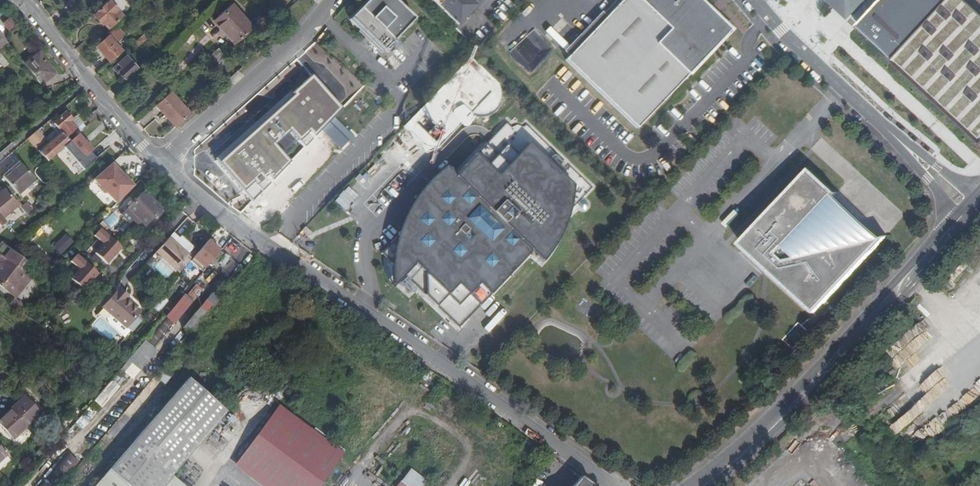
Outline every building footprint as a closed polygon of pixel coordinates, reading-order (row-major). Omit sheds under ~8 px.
[(93,14),(103,24),(104,23),(109,28),(123,15),(110,0),(109,0),(93,14)] [(397,0),(367,0),(348,21),(383,54),(417,19),(397,0)] [(459,27),(485,0),(430,0),(459,27)] [(565,61),(637,129),(719,44),(718,43),(721,41),(722,39),(723,33),(724,28),(722,23),(718,18),(708,8),(700,0),(623,0),(565,61)] [(841,10),(845,12),(848,12),(852,11),(856,8),(858,4),(859,2),(859,0),(830,0),(841,10)] [(858,23),(878,5),(874,0),(865,0),(850,14),(858,23)] [(969,0),(883,0),(860,26),(979,143),(979,10),(969,0)] [(219,22),(235,7),(233,4),(216,19),(219,22)] [(249,22),(235,7),(219,22),(228,31),(226,33),(230,39),(249,22)] [(15,25),(10,19),(4,24),(8,30),(15,25)] [(249,22),(230,39),(235,43),(253,27),(249,22)] [(97,45),(111,62),(115,58),(124,50),(116,42),(124,34),(118,27),(97,45)] [(144,34),(136,41),(139,44),(147,38),(144,34)] [(89,36),(76,47),(81,53),(83,55),(95,44),(89,36)] [(220,48),(213,55),(222,64),(229,58),(220,48)] [(24,65),(40,86),(55,74),(38,53),(24,65)] [(120,70),(131,83),(142,72),(127,56),(114,68),(117,72),(120,70)] [(157,104),(157,105),(172,121),(177,126),(191,113),(187,108),(181,102),(172,92),(171,91),(157,104)] [(91,123),(102,114),(97,108),(87,118),(91,123)] [(59,128),(64,134),(67,137),(77,129),(70,120),(72,119),(67,112),(54,123),(59,128)] [(296,131),(309,144),(323,129),(310,117),(296,131)] [(51,119),(46,123),(54,132),(59,128),(54,123),(51,119)] [(70,141),(79,134),(80,132),(77,129),(67,137),(70,141)] [(35,132),(28,139),(37,150),(44,143),(35,132)] [(40,153),(47,161),(60,149),(70,141),(67,137),(64,134),(57,140),(56,139),(40,153)] [(70,141),(60,149),(65,154),(70,150),(76,157),(81,154),(84,158),(93,150),(79,134),(70,141)] [(403,277),(457,330),(531,256),(542,268),(559,243),(572,214),(574,189),(528,144),(496,177),(474,156),(453,177),(445,170),(423,190),(409,209),(399,227),(391,255),(390,286),(403,277)] [(256,165),(245,155),(226,174),(238,184),(251,170),(256,165)] [(35,181),(19,162),(2,176),(18,195),(35,181)] [(741,243),(816,312),(887,235),(838,192),(810,167),(741,243)] [(255,174),(253,172),(251,170),(238,184),(240,187),(242,188),(255,174)] [(255,174),(242,188),(253,200),(266,185),(255,174)] [(122,194),(125,197),(132,190),(129,186),(122,194)] [(4,218),(19,206),(4,188),(0,192),(0,214),(4,218)] [(129,206),(134,211),(143,220),(145,222),(146,224),(162,209),(159,206),(149,196),(144,191),(129,206)] [(21,208),(27,215),(33,209),(27,203),(21,208)] [(122,213),(127,218),(131,222),(134,219),(139,224),(143,220),(134,211),(129,206),(122,213)] [(87,249),(106,267),(122,249),(100,228),(92,236),(96,240),(87,249)] [(177,242),(180,238),(174,233),(171,236),(177,242)] [(176,269),(188,255),(194,248),(181,237),(180,238),(177,242),(171,236),(157,252),(175,270),(176,269)] [(71,246),(64,238),(55,247),(63,254),(71,246)] [(199,252),(211,262),(221,250),(209,240),(199,252)] [(23,274),(17,269),(24,260),(1,242),(0,244),(0,256),(4,260),(0,265),(0,287),(8,293),(23,274)] [(83,291),(99,275),(77,254),(69,262),(75,268),(67,276),(83,291)] [(181,273),(193,259),(188,255),(176,269),(181,273)] [(8,293),(14,297),(29,278),(23,274),(8,293)] [(112,314),(127,327),(141,311),(126,299),(129,297),(120,289),(104,307),(112,314)] [(10,304),(17,309),(21,303),(14,297),(9,304),(10,304)] [(127,327),(112,314),(108,319),(110,324),(122,334),(126,337),(132,331),(127,327)] [(901,354),(894,363),(900,369),(908,360),(901,354)] [(931,372),(942,380),(946,374),(935,366),(931,372)] [(163,370),(156,378),(163,383),(164,384),(170,377),(163,370)] [(187,378),(97,485),(186,485),(173,475),(227,411),(187,378)] [(979,394),(979,382),(957,397),(963,405),(979,394)] [(0,422),(0,425),(14,440),(42,414),(27,397),(0,422)] [(915,398),(910,404),(920,412),(925,405),(915,398)] [(241,458),(280,485),(324,485),(342,461),(308,437),(313,429),(279,405),(241,458)] [(89,407),(76,425),(83,430),(96,412),(89,407)] [(896,416),(906,427),(915,418),(905,408),(896,416)] [(427,481),(409,469),(397,485),(424,485),(427,481)] [(592,484),(591,483),(581,476),(574,485),(592,485),(592,484)]
